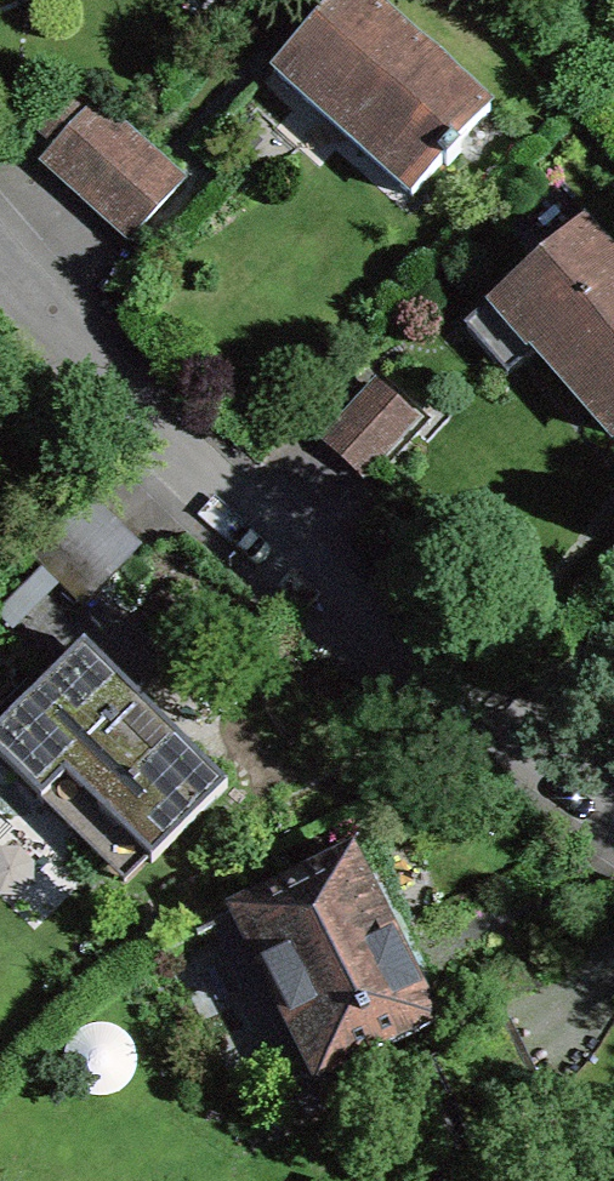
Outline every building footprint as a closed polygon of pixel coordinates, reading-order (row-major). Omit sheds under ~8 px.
[(368,0),(340,0),(274,72),(334,126),(412,197),(443,163),(447,167),(461,152),(457,148),(490,112),(368,0)] [(38,127),(59,146),(90,111),(69,93),(38,127)] [(133,140),(96,105),(90,111),(59,146),(45,161),(82,196),(133,140)] [(82,196),(131,239),(181,183),(133,140),(82,196)] [(538,345),(540,347),(613,434),(613,275),(577,231),(497,300),(536,346),(538,345)] [(412,416),(380,387),(328,445),(360,473),(412,416)] [(142,547),(90,496),(30,557),(42,571),(0,613),(0,621),(24,646),(73,600),(82,608),(142,547)] [(601,644),(613,655),(613,630),(601,644)] [(152,863),(227,787),(102,663),(84,645),(0,729),(0,762),(41,803),(66,778),(152,863)] [(312,1100),(346,1084),(339,1071),(436,1022),(406,961),(351,853),(259,899),(261,902),(221,922),(312,1100)]
